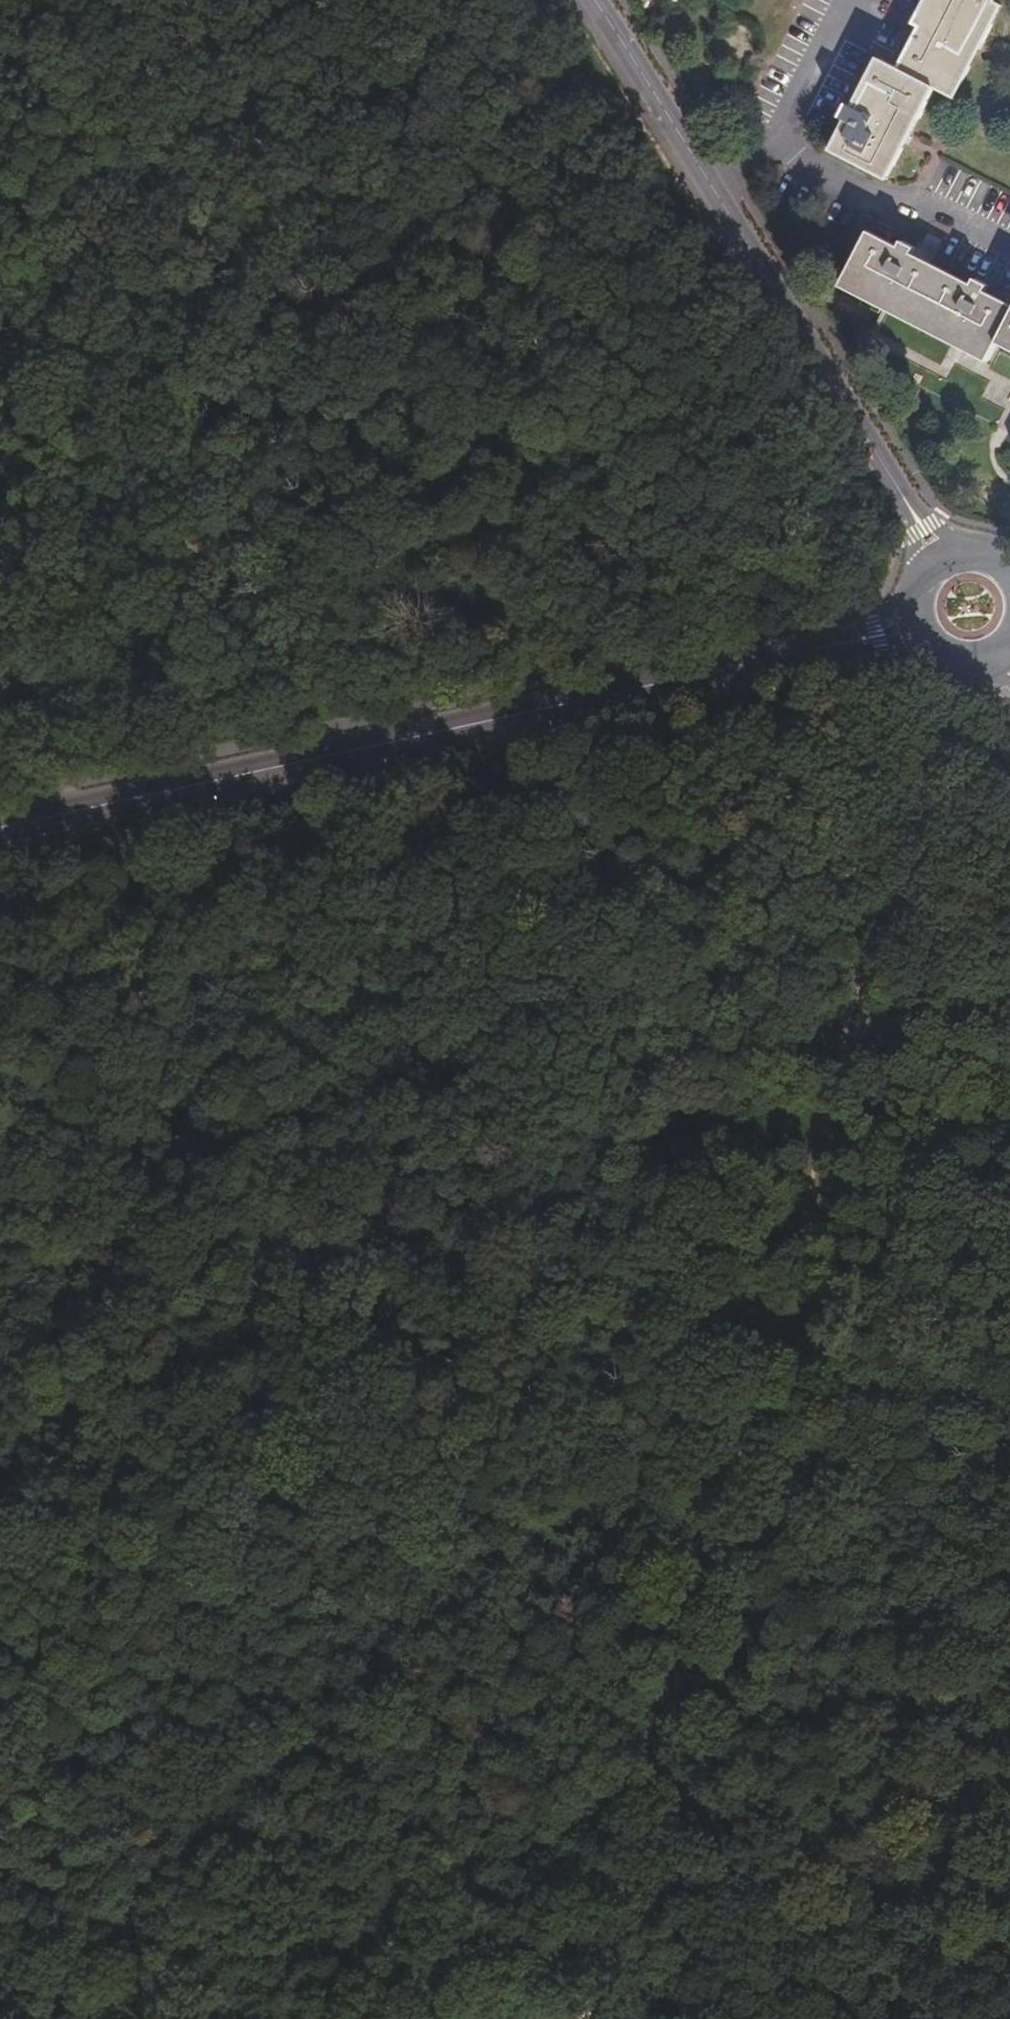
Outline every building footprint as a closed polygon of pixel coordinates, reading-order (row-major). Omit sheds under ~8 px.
[(919,117),(935,87),(954,97),(1003,0),(928,0),(916,23),(921,26),(898,69),(879,59),(873,70),(871,70),(852,108),(847,105),(840,117),(845,121),(830,150),(885,178),(917,117),(919,117)] [(999,346),(1009,352),(1009,305),(987,294),(989,288),(976,282),(973,287),(912,255),(914,251),(902,245),(899,249),(871,234),(841,288),(914,324),(989,364),(999,346)]
